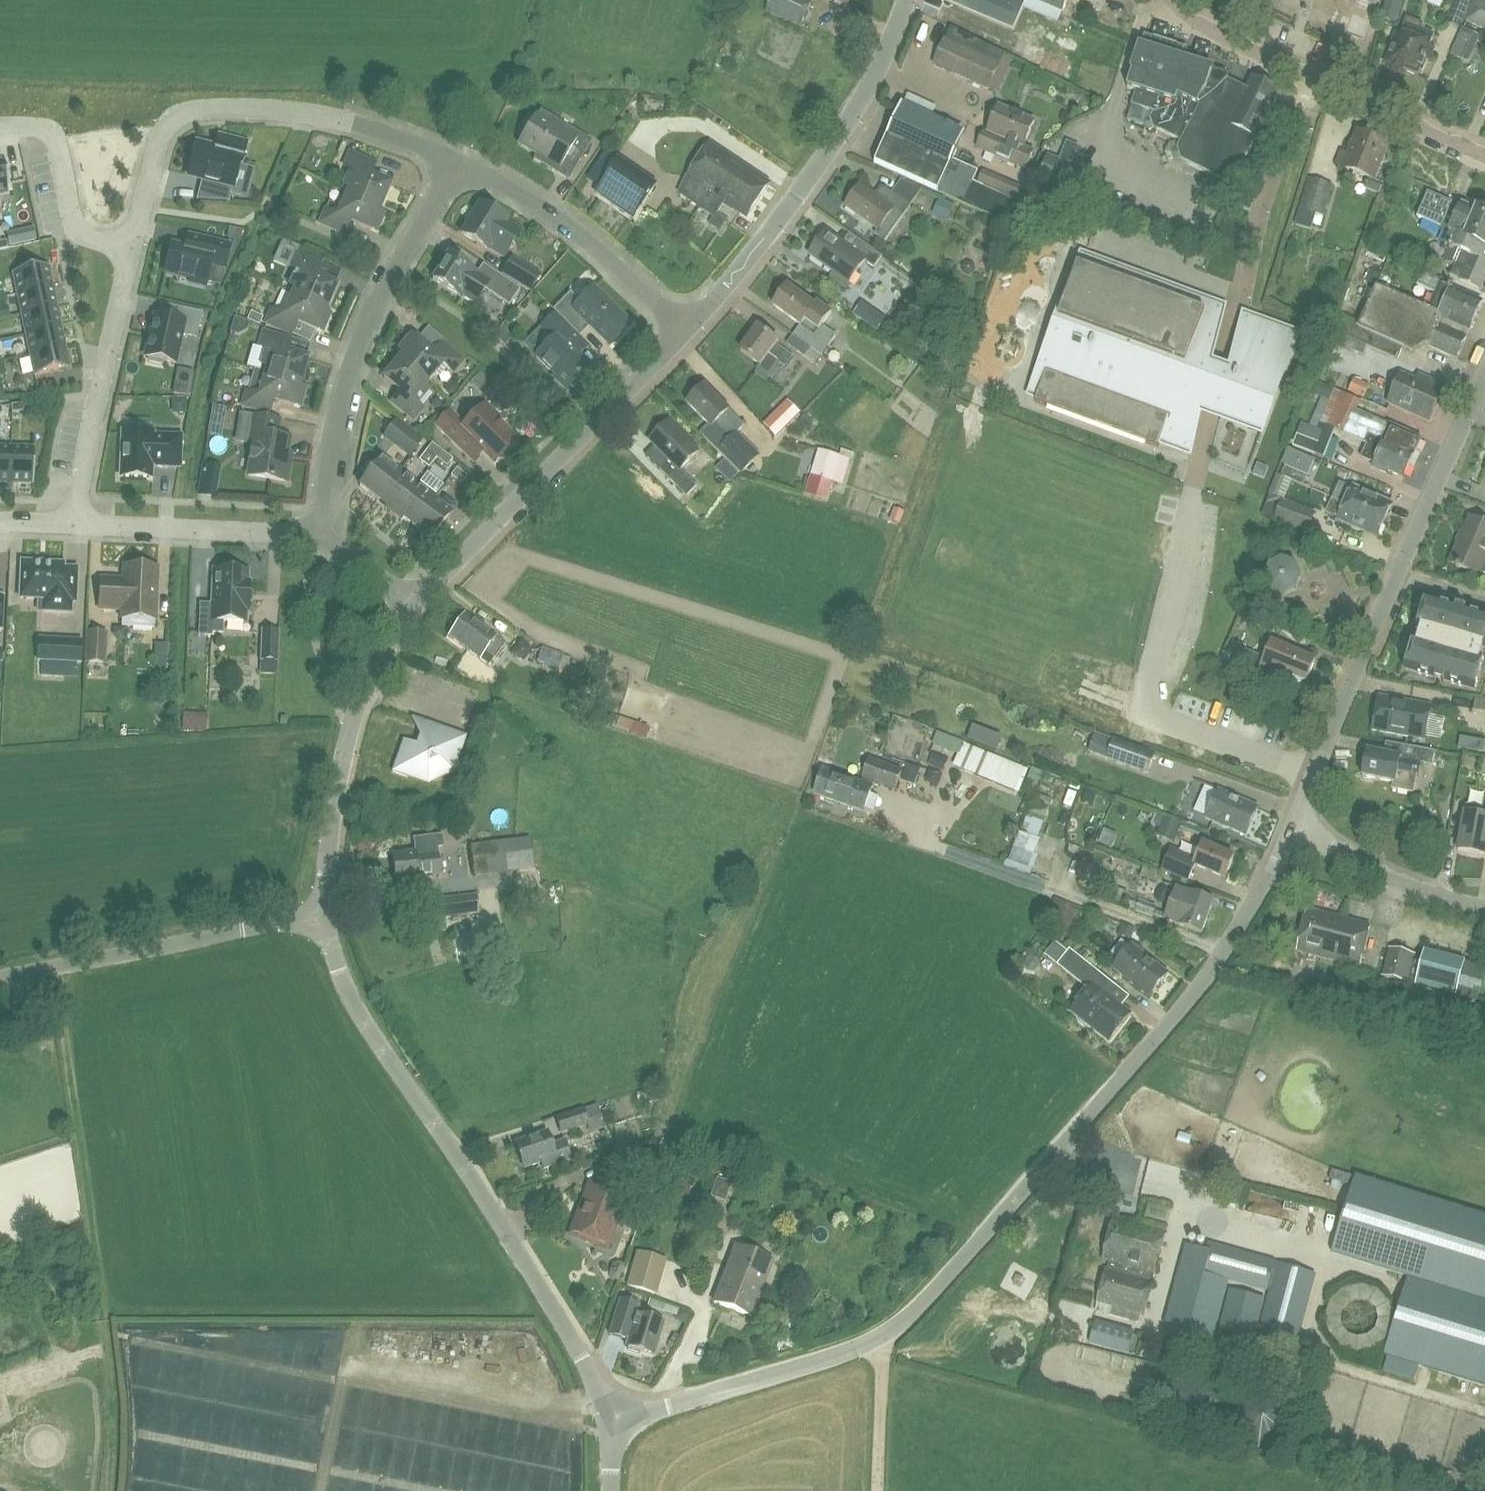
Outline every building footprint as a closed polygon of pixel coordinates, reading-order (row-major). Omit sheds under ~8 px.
[(3,9),(10,10),(12,0),(4,0),(3,9)] [(765,12),(800,27),(812,0),(770,0),(765,12)] [(944,3),(1014,31),(1024,10),(1028,0),(945,0),(944,3)] [(1039,2),(1064,12),(1069,0),(1039,0),(1039,2)] [(1355,2),(1375,9),(1378,0),(1356,0),(1355,2)] [(1394,23),(1400,0),(1386,0),(1382,19),(1394,23)] [(1446,17),(1463,23),(1472,0),(1453,0),(1446,17)] [(1484,29),(1484,5),(1475,0),(1466,21),(1484,29)] [(289,10),(289,22),(297,22),(297,10),(289,10)] [(1404,70),(1418,76),(1425,60),(1427,61),(1432,48),(1428,46),(1433,35),(1419,30),(1421,25),(1406,19),(1400,34),(1396,33),(1391,46),(1394,47),(1387,64),(1390,65),(1389,68),(1391,72),(1398,75),(1403,73),(1404,70)] [(933,64),(988,89),(999,63),(944,39),(933,64)] [(1246,158),(1255,139),(1265,119),(1278,91),(1251,78),(1246,90),(1231,83),(1226,81),(1228,75),(1212,70),(1212,69),(1199,65),(1140,47),(1133,70),(1127,88),(1137,91),(1132,105),(1153,112),(1150,119),(1154,127),(1181,142),(1177,149),(1182,159),(1231,185),(1246,158)] [(1025,169),(1033,151),(1023,147),(1034,121),(998,106),(985,137),(982,136),(977,148),(1025,169)] [(972,181),(978,171),(952,159),(963,135),(943,126),(945,123),(931,117),(929,120),(901,107),(875,164),(1006,223),(1015,201),(972,181)] [(523,133),(517,143),(535,154),(532,159),(548,168),(550,164),(570,176),(591,140),(540,110),(537,114),(525,134),(523,133)] [(1375,181),(1389,144),(1356,131),(1347,154),(1340,151),(1335,166),(1368,178),(1364,188),(1379,194),(1383,184),(1375,181)] [(197,145),(189,175),(201,178),(196,199),(228,202),(229,201),(239,161),(241,161),(246,144),(219,137),(216,150),(197,145)] [(1058,154),(1068,156),(1071,139),(1061,137),(1058,154)] [(716,214),(722,204),(732,211),(734,208),(746,217),(769,183),(710,143),(687,177),(679,193),(680,194),(714,217),(709,223),(719,230),(726,220),(716,214)] [(349,188),(347,192),(380,207),(389,184),(370,175),(375,163),(349,152),(344,165),(350,168),(343,185),(349,188)] [(615,162),(602,154),(586,177),(599,185),(615,162)] [(1091,171),(1048,154),(1037,181),(1081,198),(1091,171)] [(599,185),(595,191),(633,217),(654,186),(616,160),(615,162),(599,185)] [(1017,199),(1022,187),(983,170),(978,182),(1017,199)] [(1295,224),(1310,229),(1312,224),(1319,226),(1332,185),(1308,178),(1295,224)] [(860,184),(844,206),(877,229),(874,234),(884,241),(903,216),(910,205),(889,191),(882,200),(860,184)] [(337,214),(325,209),(319,222),(344,233),(350,221),(375,232),(383,214),(377,212),(380,207),(347,192),(337,214)] [(1416,217),(1441,227),(1442,225),(1451,229),(1449,232),(1450,233),(1444,245),(1450,248),(1443,262),(1454,266),(1450,276),(1480,289),(1484,278),(1484,261),(1482,260),(1484,253),(1484,211),(1483,211),(1483,212),(1477,210),(1477,211),(1461,205),(1460,207),(1427,192),(1416,217)] [(460,233),(488,250),(489,249),(503,257),(520,230),(506,221),(506,220),(478,203),(460,233)] [(20,228),(23,241),(35,239),(32,225),(20,228)] [(874,268),(882,256),(858,239),(850,249),(826,232),(824,235),(820,232),(811,245),(814,248),(809,255),(835,273),(832,277),(845,287),(864,261),(874,268)] [(230,245),(207,240),(188,235),(185,247),(171,244),(164,272),(189,278),(188,282),(205,286),(206,282),(210,265),(224,268),(230,245)] [(280,240),(274,257),(285,261),(292,244),(280,240)] [(287,290),(292,293),(326,307),(336,284),(316,275),(321,263),(296,252),(290,266),(296,268),(287,290)] [(476,272),(447,254),(441,264),(436,265),(432,271),(433,276),(432,279),(461,297),(462,296),(475,304),(484,289),(508,305),(519,289),(498,274),(492,283),(475,273),(476,272)] [(1204,389),(1225,397),(1231,370),(1210,363),(1220,320),(1190,303),(1189,306),(1158,294),(1160,287),(1082,254),(1030,393),(1037,396),(1035,401),(1158,446),(1160,441),(1189,452),(1200,403),(1201,403),(1204,389)] [(541,274),(512,256),(501,274),(530,292),(541,274)] [(48,266),(12,274),(16,294),(52,286),(48,266)] [(1456,358),(1466,336),(1481,301),(1451,288),(1450,288),(1439,283),(1428,309),(1377,287),(1360,323),(1341,315),(1333,332),(1397,359),(1402,348),(1413,353),(1425,345),(1456,358)] [(836,335),(822,325),(831,312),(817,302),(814,305),(787,285),(773,306),(800,325),(794,333),(811,347),(810,348),(821,356),(836,335)] [(52,286),(16,294),(21,314),(57,307),(52,286)] [(552,309),(573,330),(583,320),(608,345),(631,323),(593,286),(579,300),(570,291),(552,309)] [(283,314),(271,309),(265,322),(290,333),(296,321),(321,333),(329,314),(323,312),(326,307),(292,293),(283,314)] [(57,307),(21,314),(25,334),(61,327),(57,307)] [(175,319),(154,315),(145,356),(149,356),(148,360),(161,363),(162,360),(174,362),(180,333),(195,337),(201,313),(177,308),(175,319)] [(885,317),(873,309),(864,321),(876,330),(885,317)] [(263,317),(251,311),(247,319),(259,325),(263,317)] [(552,339),(535,356),(554,375),(552,377),(565,390),(569,385),(572,388),(579,380),(577,378),(588,366),(579,357),(569,347),(579,337),(555,313),(540,328),(552,339)] [(61,327),(25,334),(29,355),(65,347),(61,327)] [(784,366),(792,356),(776,344),(778,342),(758,327),(740,351),(760,365),(757,368),(768,376),(778,362),(784,366)] [(1241,327),(1231,370),(1225,397),(1222,410),(1263,425),(1295,340),(1241,327)] [(267,367),(265,372),(300,382),(307,358),(286,352),(289,339),(263,331),(259,345),(266,347),(261,365),(267,367)] [(804,357),(810,348),(811,347),(794,333),(786,344),(804,357)] [(442,363),(452,371),(462,360),(441,342),(432,353),(411,335),(398,350),(403,353),(399,358),(427,381),(442,363)] [(65,347),(29,355),(34,375),(69,368),(65,347)] [(383,377),(399,391),(391,401),(412,419),(421,408),(416,403),(428,389),(423,385),(427,381),(399,358),(383,377)] [(304,389),(298,387),(300,382),(265,372),(259,395),(246,391),(242,405),(268,413),(272,400),(299,408),(304,389)] [(1401,374),(1388,402),(1429,421),(1444,388),(1418,376),(1416,381),(1401,374)] [(1348,391),(1364,398),(1368,387),(1353,380),(1348,391)] [(1385,472),(1387,471),(1403,478),(1420,438),(1352,408),(1356,400),(1320,385),(1316,395),(1322,398),(1309,426),(1301,423),(1292,446),(1323,458),(1334,429),(1367,443),(1361,457),(1374,463),(1373,465),(1377,467),(1378,469),(1385,472)] [(690,400),(687,404),(710,427),(702,435),(733,465),(742,474),(754,462),(745,454),(752,446),(738,432),(744,426),(729,411),(729,410),(704,386),(701,389),(697,388),(689,396),(690,400)] [(745,400),(754,412),(764,404),(755,393),(745,400)] [(764,423),(773,433),(775,435),(799,412),(788,400),(764,423)] [(23,403),(11,404),(12,412),(24,411),(23,403)] [(496,421),(499,418),(484,404),(464,424),(450,410),(435,425),(473,463),(483,453),(493,463),(516,440),(496,421)] [(212,406),(207,435),(218,437),(223,407),(212,406)] [(279,421),(241,415),(237,440),(253,442),(248,475),(286,481),(289,463),(285,462),(289,439),(277,437),(279,421)] [(668,422),(650,441),(669,460),(659,469),(686,496),(696,486),(680,469),(698,451),(668,422)] [(405,427),(392,444),(409,457),(422,440),(405,427)] [(153,435),(153,432),(122,431),(120,476),(151,477),(151,465),(179,466),(180,436),(153,435)] [(426,450),(436,458),(442,450),(431,442),(426,450)] [(0,446),(0,483),(10,483),(11,446),(0,446)] [(33,447),(11,446),(10,483),(32,484),(33,447)] [(842,484),(851,459),(819,449),(804,493),(827,501),(833,481),(842,484)] [(436,458),(447,466),(453,458),(442,450),(436,458)] [(380,457),(359,485),(377,499),(399,469),(398,471),(380,457)] [(1285,466),(1280,476),(1302,485),(1307,476),(1285,466)] [(451,475),(461,483),(467,476),(456,468),(451,475)] [(377,499),(378,498),(387,505),(384,508),(393,515),(417,483),(399,469),(377,499)] [(401,521),(403,517),(412,524),(411,525),(412,526),(435,496),(417,483),(393,515),(401,521)] [(1391,505),(1375,498),(1376,496),(1361,489),(1360,491),(1352,488),(1352,489),(1339,483),(1332,498),(1384,521),(1391,505)] [(199,495),(215,498),(217,487),(201,484),(199,495)] [(1326,495),(1313,489),(1309,497),(1323,503),(1326,495)] [(1316,512),(1282,499),(1269,495),(1262,514),(1275,519),(1273,522),(1308,534),(1316,512)] [(430,540),(451,511),(434,498),(435,496),(412,526),(430,540)] [(1360,531),(1361,529),(1377,536),(1384,521),(1332,498),(1326,513),(1339,518),(1338,519),(1346,523),(1345,525),(1360,531)] [(890,520),(900,524),(904,512),(894,508),(890,520)] [(1449,562),(1456,565),(1455,567),(1459,569),(1460,567),(1478,575),(1479,573),(1483,575),(1484,574),(1484,561),(1484,560),(1484,525),(1469,518),(1462,534),(1464,535),(1460,543),(1458,541),(1449,562)] [(70,601),(74,601),(76,568),(62,567),(62,563),(20,561),(18,598),(42,599),(42,611),(70,612),(70,601)] [(1263,567),(1258,580),(1264,593),(1278,597),(1292,592),(1296,578),(1290,567),(1277,562),(1263,567)] [(114,579),(100,579),(98,609),(121,610),(120,626),(154,627),(156,568),(123,566),(122,581),(114,581),(114,579)] [(212,587),(248,589),(248,581),(247,581),(247,572),(213,570),(212,587)] [(247,611),(248,589),(212,587),(211,603),(210,635),(211,635),(211,632),(222,633),(222,621),(245,622),(246,611),(247,611)] [(1457,607),(1456,607),(1456,609),(1426,601),(1417,629),(1421,630),(1420,636),(1417,635),(1417,636),(1419,637),(1417,643),(1414,641),(1411,649),(1410,649),(1411,650),(1410,654),(1408,654),(1408,655),(1410,655),(1405,670),(1435,678),(1434,681),(1435,681),(1437,677),(1436,677),(1442,659),(1450,661),(1444,679),(1443,684),(1444,684),(1445,681),(1474,690),(1483,662),(1479,661),(1481,655),(1483,656),(1483,655),(1481,654),(1483,648),(1484,649),(1484,618),(1465,612),(1466,610),(1465,609),(1460,625),(1452,623),(1457,607)] [(198,635),(210,635),(211,603),(199,603),(198,635)] [(1244,627),(1247,614),(1234,612),(1231,624),(1244,627)] [(448,636),(489,665),(505,643),(495,635),(464,613),(448,636)] [(105,663),(107,632),(87,631),(85,662),(105,663)] [(261,659),(276,660),(277,632),(262,631),(261,659)] [(79,662),(80,640),(37,638),(36,660),(79,662)] [(1264,656),(1245,648),(1238,665),(1272,679),(1275,669),(1305,682),(1315,660),(1284,647),(1285,645),(1271,639),(1264,656)] [(154,642),(154,656),(158,656),(158,666),(164,666),(165,642),(154,642)] [(542,651),(537,664),(558,671),(563,658),(542,651)] [(1239,700),(1243,689),(1235,686),(1231,697),(1239,700)] [(1484,706),(1484,694),(1471,693),(1471,705),(1484,706)] [(1424,739),(1431,706),(1378,696),(1371,729),(1424,739)] [(610,715),(607,725),(615,727),(618,717),(617,717),(610,715)] [(895,745),(902,720),(887,715),(880,741),(895,745)] [(403,740),(392,771),(406,776),(407,774),(427,781),(450,769),(455,757),(458,758),(465,736),(431,724),(431,726),(423,723),(416,744),(403,740)] [(1484,753),(1484,741),(1460,737),(1458,748),(1484,753)] [(1113,739),(1106,758),(1110,759),(1117,762),(1117,763),(1147,773),(1153,757),(1154,754),(1113,739)] [(1027,769),(964,742),(954,763),(1017,791),(1027,769)] [(1417,778),(1420,763),(1460,770),(1462,757),(1398,744),(1395,756),(1367,751),(1362,777),(1393,783),(1392,788),(1413,793),(1416,777),(1417,778)] [(948,758),(934,753),(930,764),(944,770),(948,758)] [(823,769),(814,794),(864,812),(872,787),(871,787),(873,783),(894,790),(902,770),(869,759),(862,779),(864,779),(862,784),(823,769)] [(908,764),(903,778),(902,781),(914,786),(921,769),(908,764)] [(1245,836),(1258,807),(1218,790),(1205,819),(1245,836)] [(1484,854),(1484,817),(1482,816),(1484,808),(1466,805),(1457,850),(1484,855),(1484,854)] [(1154,827),(1171,835),(1175,825),(1158,817),(1154,827)] [(1040,839),(1019,832),(1008,861),(1033,870),(1038,856),(1035,854),(1040,839)] [(415,851),(391,854),(395,883),(419,880),(418,877),(438,875),(438,876),(440,875),(437,851),(436,848),(444,847),(442,834),(413,838),(415,851)] [(469,845),(474,874),(533,867),(530,838),(469,845)] [(1171,848),(1161,869),(1187,881),(1194,865),(1224,878),(1234,856),(1203,843),(1195,859),(1171,848)] [(1176,887),(1164,920),(1178,925),(1202,934),(1214,900),(1190,892),(1176,887)] [(476,894),(424,901),(428,931),(450,928),(448,917),(478,913),(476,894)] [(1156,906),(1139,900),(1135,911),(1152,917),(1156,906)] [(1052,926),(1065,936),(1079,918),(1066,908),(1052,926)] [(1308,909),(1307,908),(1296,951),(1297,951),(1359,967),(1369,925),(1308,909)] [(1167,974),(1131,945),(1113,969),(1149,998),(1167,974)] [(1069,949),(1057,964),(1088,989),(1072,1009),(1078,1014),(1079,1019),(1085,1025),(1090,1024),(1110,1040),(1130,1014),(1108,996),(1116,986),(1069,949)] [(1382,976),(1409,983),(1415,956),(1389,949),(1382,976)] [(1476,1000),(1484,967),(1424,951),(1415,985),(1476,1000)] [(1437,997),(1411,990),(1407,1006),(1433,1013),(1437,997)] [(589,1132),(604,1127),(597,1105),(582,1110),(582,1109),(556,1117),(561,1132),(587,1124),(589,1132)] [(551,1144),(547,1131),(514,1142),(524,1168),(541,1162),(543,1169),(571,1159),(564,1140),(551,1144)] [(607,1182),(640,1169),(632,1148),(599,1160),(607,1182)] [(688,1194),(694,1179),(668,1169),(662,1184),(688,1194)] [(1484,1387),(1484,1218),(1356,1178),(1332,1254),(1409,1278),(1385,1357),(1484,1387)] [(593,1241),(601,1244),(608,1226),(612,1228),(617,1226),(620,1224),(622,1219),(621,1215),(619,1212),(624,1198),(590,1184),(571,1233),(583,1237),(585,1241),(589,1243),(593,1241)] [(1097,1304),(1095,1311),(1139,1322),(1141,1315),(1143,1316),(1165,1233),(1113,1219),(1102,1260),(1114,1263),(1112,1270),(1106,1269),(1097,1304)] [(1206,1250),(1186,1245),(1165,1325),(1212,1337),(1228,1279),(1271,1291),(1262,1325),(1297,1335),(1314,1274),(1207,1244),(1206,1250)] [(713,1302),(750,1316),(772,1260),(734,1246),(713,1302)] [(654,1257),(636,1251),(627,1285),(655,1293),(665,1260),(654,1257)] [(1264,1298),(1229,1289),(1218,1330),(1253,1339),(1264,1298)] [(619,1299),(609,1333),(627,1339),(626,1344),(627,1345),(626,1349),(639,1352),(640,1349),(653,1353),(657,1343),(660,1331),(663,1322),(636,1314),(639,1305),(619,1299)] [(661,1310),(663,1304),(649,1299),(646,1305),(661,1310)] [(1088,1345),(1128,1354),(1134,1331),(1094,1321),(1088,1345)]
